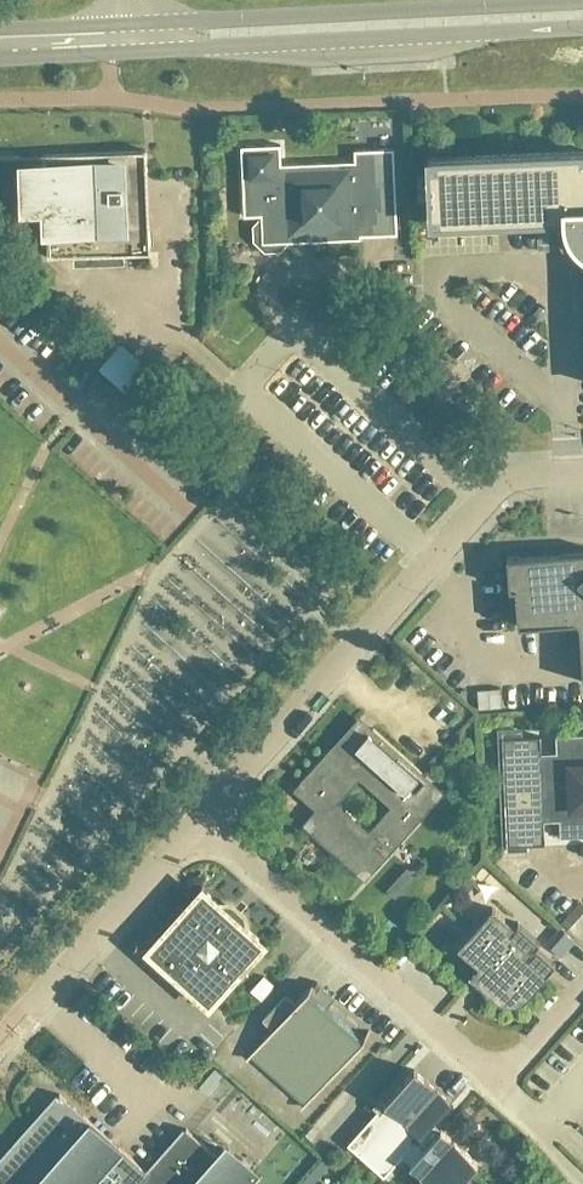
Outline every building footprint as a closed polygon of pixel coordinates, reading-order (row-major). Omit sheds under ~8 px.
[(355,150),(355,162),(280,166),(279,145),(241,147),(244,217),(262,217),(262,223),(258,228),(259,240),(267,248),(279,247),(283,243),(361,239),(361,237),(398,235),(394,148),(355,150)] [(150,253),(145,151),(43,155),(44,169),(33,173),(27,182),(27,194),(35,202),(45,206),(47,258),(80,256),(80,261),(93,260),(93,264),(104,264),(104,260),(117,259),(117,255),(150,253)] [(428,159),(431,223),(564,218),(565,222),(566,226),(567,230),(569,233),(571,237),(573,240),(576,243),(579,246),(582,249),(582,250),(582,152),(428,159)] [(102,365),(132,396),(155,373),(125,342),(102,365)] [(507,557),(510,588),(515,588),(518,626),(575,622),(579,625),(582,682),(582,552),(507,557)] [(478,708),(502,707),(501,689),(477,690),(478,708)] [(374,728),(348,757),(334,745),(300,783),(323,803),(303,825),(366,881),(386,859),(374,847),(379,841),(392,852),(441,797),(425,782),(412,796),(406,792),(423,772),(374,728)] [(557,753),(542,754),(541,737),(522,738),(522,733),(503,734),(508,851),(527,850),(527,845),(545,845),(544,822),(560,821),(561,838),(582,837),(582,735),(556,736),(557,753)] [(407,867),(387,889),(396,897),(416,875),(407,867)] [(203,886),(203,890),(149,950),(145,951),(145,952),(149,952),(209,1005),(210,1010),(211,1010),(211,1005),(264,945),(269,945),(269,944),(264,944),(246,928),(246,922),(244,917),(233,907),(228,905),(222,906),(204,890),(204,886),(203,886)] [(493,908),(458,948),(478,965),(466,978),(492,1001),(495,1002),(498,1004),(503,1005),(505,1005),(509,1005),(515,1004),(520,1003),(523,1001),(525,1000),(528,997),(557,965),(535,945),(539,941),(518,922),(514,927),(493,908)] [(267,976),(258,991),(269,998),(279,984),(267,976)] [(317,983),(316,982),(249,1057),(305,1107),(372,1032),(371,1031),(363,1039),(328,1008),(336,999),(318,983),(317,983)] [(201,1086),(216,1096),(227,1079),(212,1070),(201,1086)] [(415,1070),(348,1144),(384,1177),(406,1154),(414,1161),(410,1165),(432,1183),(459,1183),(478,1163),(442,1130),(438,1134),(430,1127),(452,1103),(415,1070)] [(151,1174),(150,1175),(61,1096),(0,1164),(0,1183),(143,1183),(151,1175),(151,1174)] [(261,1107),(247,1117),(269,1147),(283,1137),(261,1107)] [(151,1174),(151,1175),(143,1183),(249,1183),(255,1177),(225,1150),(218,1157),(189,1131),(151,1174)]
